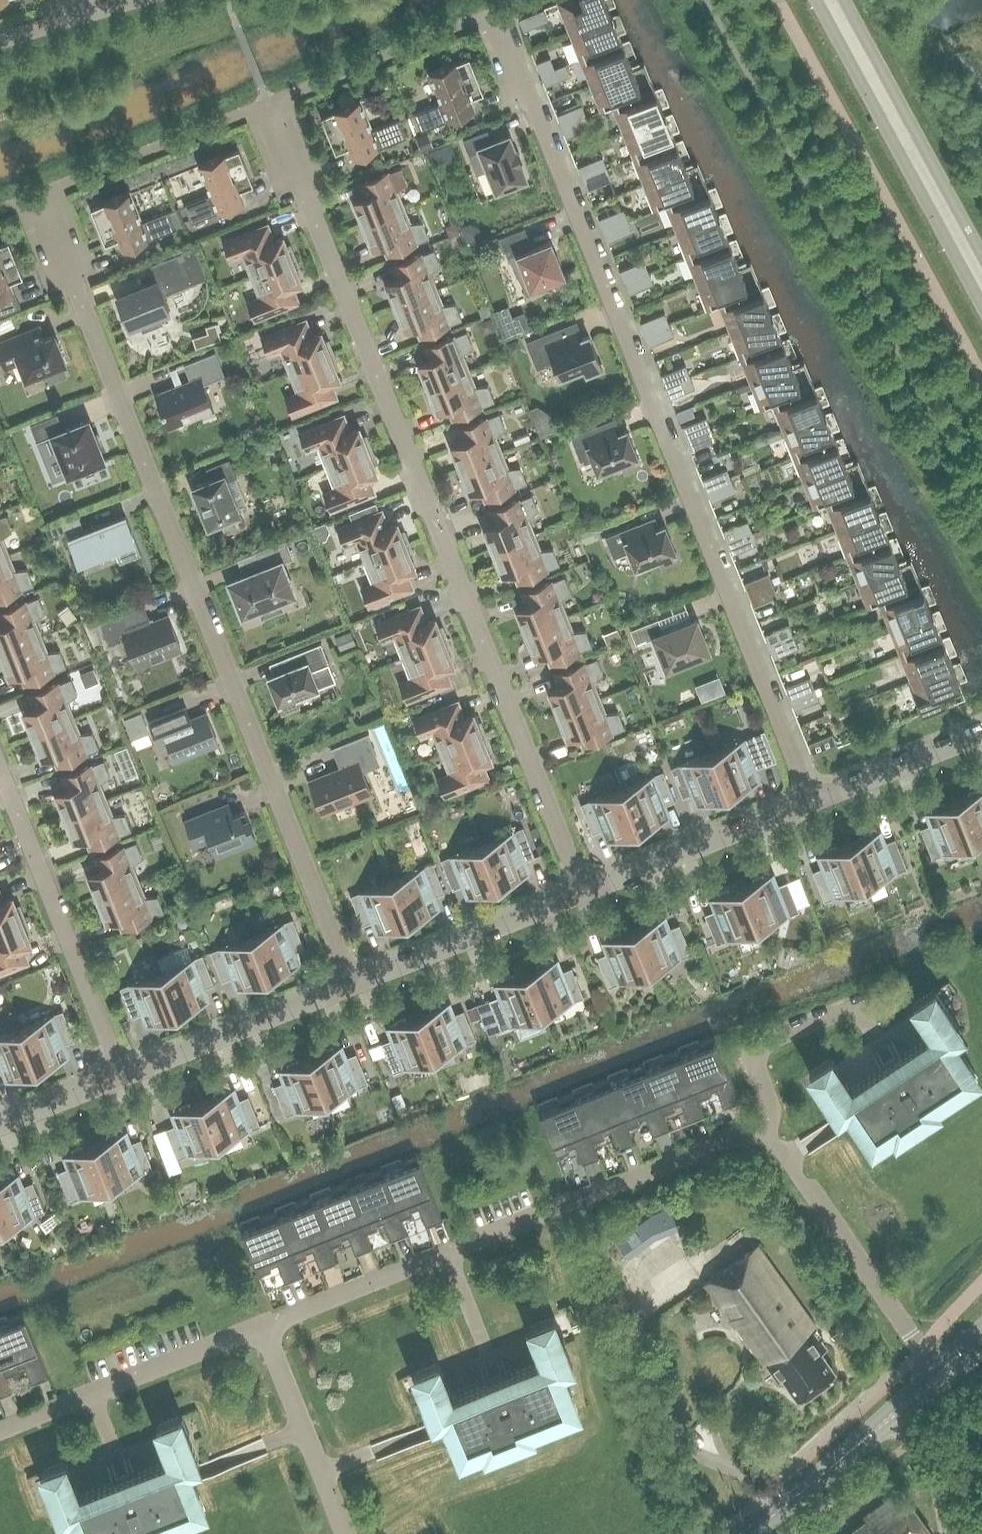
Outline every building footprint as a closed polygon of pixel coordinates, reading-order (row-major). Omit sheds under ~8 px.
[(569,33),(611,16),(605,0),(567,0),(559,3),(564,15),(571,32),(569,32),(569,33)] [(519,19),(524,31),(548,21),(543,9),(519,19)] [(621,42),(611,16),(569,33),(569,34),(573,32),(576,40),(574,41),(581,58),(579,58),(580,59),(621,42)] [(632,68),(621,42),(580,59),(580,60),(581,59),(588,76),(590,75),(593,83),(590,84),(590,85),(632,68)] [(541,74),(554,69),(550,58),(537,63),(541,74)] [(472,91),(481,87),(469,59),(430,74),(441,102),(414,113),(421,132),(474,110),(473,109),(470,101),(475,99),(472,91)] [(565,65),(554,69),(541,74),(546,86),(570,76),(565,65)] [(642,94),(632,68),(590,85),(590,86),(593,84),(597,92),(595,93),(602,110),(600,110),(600,111),(642,94)] [(654,89),(642,94),(600,111),(601,112),(614,106),(621,123),(622,123),(625,130),(622,132),(623,132),(664,115),(654,89)] [(406,138),(398,119),(371,130),(360,102),(321,118),(332,147),(341,143),(344,151),(349,149),(353,157),(352,157),(353,159),(406,138)] [(562,126),(586,117),(582,105),(557,115),(562,126)] [(675,141),(664,115),(623,132),(623,133),(626,132),(629,139),(627,140),(634,157),(633,158),(675,141)] [(591,128),(586,117),(562,126),(567,138),(591,128)] [(486,132),(464,140),(477,173),(488,169),(496,191),(526,179),(509,136),(491,143),(486,132)] [(430,136),(417,141),(421,151),(434,146),(430,136)] [(643,184),(685,168),(675,141),(633,158),(633,159),(635,158),(642,175),(643,175),(646,182),(643,184)] [(450,143),(428,152),(434,165),(455,156),(450,143)] [(183,205),(184,206),(191,223),(244,202),(243,201),(239,192),(245,190),(242,183),(250,179),(239,150),(199,166),(211,194),(183,205)] [(583,178),(607,168),(603,157),(578,167),(583,178)] [(697,163),(685,168),(643,184),(644,185),(647,184),(650,192),(648,192),(655,209),(654,210),(654,211),(667,206),(708,189),(697,163)] [(357,209),(363,224),(403,208),(396,192),(407,184),(401,168),(359,184),(360,186),(364,184),(369,195),(358,199),(361,207),(357,209)] [(583,178),(588,190),(612,180),(607,168),(583,178)] [(718,215),(708,189),(667,206),(674,223),(676,222),(679,230),(676,231),(676,232),(718,215)] [(111,235),(114,243),(119,240),(122,249),(122,251),(175,229),(168,211),(141,222),(130,194),(90,210),(102,239),(111,235)] [(409,223),(403,208),(363,224),(369,239),(373,237),(376,245),(387,241),(391,252),(387,253),(387,255),(429,238),(422,222),(409,223)] [(604,230),(628,221),(623,209),(599,219),(604,230)] [(681,239),(688,256),(686,257),(686,258),(728,241),(718,215),(676,232),(679,231),(683,239),(681,239)] [(604,230),(608,242),(633,232),(628,221),(604,230)] [(454,223),(445,227),(449,237),(458,233),(454,223)] [(243,254),(252,276),(295,259),(290,246),(286,247),(282,237),(271,242),(265,227),(267,226),(267,225),(224,242),(230,259),(243,254)] [(545,286),(544,282),(564,274),(551,241),(532,248),(524,228),(499,238),(527,295),(545,286)] [(728,241),(686,258),(687,258),(688,258),(695,274),(696,274),(700,282),(696,283),(697,284),(739,267),(728,241)] [(20,308),(19,304),(17,305),(13,293),(12,293),(9,284),(14,282),(11,275),(20,271),(8,242),(0,246),(0,316),(20,308)] [(481,248),(479,243),(470,247),(473,255),(478,253),(481,248)] [(434,249),(392,266),(392,267),(397,265),(401,276),(391,281),(394,288),(389,290),(395,305),(435,289),(429,274),(440,266),(434,249)] [(193,283),(181,253),(151,265),(157,280),(116,296),(128,326),(139,321),(143,331),(160,324),(156,315),(169,310),(163,295),(193,283)] [(300,272),(295,259),(252,276),(260,298),(248,303),(254,319),(297,302),(297,301),(295,302),(289,288),(301,283),(297,273),(300,272)] [(624,282),(649,273),(644,261),(620,271),(624,282)] [(749,292),(739,267),(697,284),(700,283),(703,291),(702,291),(708,308),(749,292)] [(624,282),(629,294),(653,284),(649,273),(624,282)] [(761,288),(749,292),(708,308),(707,309),(707,310),(721,305),(727,322),(729,321),(732,329),(729,330),(729,331),(771,314),(761,288)] [(435,289),(395,305),(401,320),(406,319),(409,326),(420,322),(424,333),(420,335),(420,336),(462,320),(455,303),(442,305),(435,289)] [(527,313),(520,316),(515,303),(501,309),(511,334),(531,326),(527,313)] [(487,305),(478,309),(482,318),(491,315),(487,305)] [(645,335),(669,325),(665,313),(640,323),(645,335)] [(781,340),(771,314),(729,331),(730,332),(733,330),(736,338),(734,339),(741,356),(739,356),(740,357),(781,340)] [(489,318),(479,323),(482,329),(488,332),(494,329),(489,318)] [(281,350),(290,371),(333,354),(328,341),(324,342),(320,332),(309,337),(303,322),(305,322),(305,320),(262,338),(269,355),(281,350)] [(216,324),(206,327),(208,334),(218,331),(216,324)] [(645,335),(650,346),(674,336),(669,325),(645,335)] [(0,343),(0,356),(5,368),(19,362),(25,378),(45,371),(49,382),(66,375),(61,364),(65,363),(54,335),(45,338),(41,326),(22,334),(0,343)] [(560,330),(528,343),(538,368),(554,361),(560,377),(583,368),(587,376),(602,370),(588,336),(566,345),(560,330)] [(422,372),(428,387),(468,371),(462,355),(473,347),(466,331),(425,348),(425,349),(429,347),(434,358),(423,362),(426,370),(422,372)] [(518,340),(507,345),(512,355),(518,352),(520,346),(518,340)] [(792,366),(781,340),(740,357),(740,358),(741,357),(748,374),(750,373),(753,381),(750,382),(750,383),(792,366)] [(183,428),(186,422),(214,411),(204,385),(225,377),(215,352),(184,365),(170,371),(171,372),(184,366),(190,381),(156,395),(163,412),(161,419),(183,428)] [(338,367),(333,354),(290,371),(298,393),(286,398),(293,415),(335,397),(335,396),(333,397),(327,383),(339,378),(335,368),(338,367)] [(666,387),(690,377),(685,365),(661,375),(666,387)] [(802,392),(792,366),(750,383),(750,384),(753,382),(757,390),(755,391),(762,408),(802,392)] [(474,387),(468,371),(428,387),(434,402),(439,400),(442,408),(452,404),(457,415),(452,417),(453,418),(494,401),(488,385),(474,387)] [(666,387),(670,398),(695,389),(690,377),(666,387)] [(802,392),(762,408),(760,408),(761,410),(774,404),(781,421),(782,420),(786,428),(782,430),(783,430),(824,413),(814,387),(802,392)] [(455,454),(461,469),(500,453),(494,437),(505,429),(499,413),(457,429),(458,431),(462,429),(466,440),(456,444),(459,452),(455,454)] [(835,439),(824,413),(783,430),(783,431),(786,430),(789,437),(788,438),(794,455),(793,456),(835,439)] [(56,416),(30,426),(43,458),(58,452),(67,474),(68,476),(70,475),(103,461),(103,462),(105,461),(104,459),(89,422),(88,420),(86,420),(86,421),(62,431),(56,416)] [(319,445),(328,467),(371,449),(366,436),(362,437),(358,428),(347,432),(341,418),(343,417),(343,416),(300,433),(307,450),(319,445)] [(687,439),(711,429),(706,417),(682,427),(687,439)] [(624,471),(640,465),(626,431),(604,440),(598,425),(571,436),(580,461),(591,457),(598,473),(621,463),(624,471)] [(687,439),(691,450),(715,441),(711,429),(687,439)] [(519,444),(530,440),(527,433),(516,437),(519,444)] [(845,465),(835,439),(793,456),(793,457),(795,456),(802,473),(803,473),(806,480),(803,482),(845,465)] [(376,462),(371,449),(328,467),(336,488),(324,493),(331,510),(374,493),(373,492),(371,492),(365,478),(377,473),(373,464),(376,462)] [(485,500),(527,483),(520,467),(507,469),(500,453),(461,469),(467,484),(471,482),(474,490),(485,486),(489,497),(485,499),(485,500)] [(192,487),(208,526),(240,514),(227,481),(236,478),(229,459),(206,468),(211,479),(192,487)] [(855,491),(845,465),(803,482),(804,483),(807,482),(810,489),(808,490),(815,507),(855,491)] [(707,491),(732,481),(727,469),(703,479),(707,491)] [(707,491),(712,502),(736,493),(732,481),(707,491)] [(855,491),(815,507),(814,508),(814,509),(827,504),(834,520),(836,520),(839,528),(836,529),(836,530),(878,513),(867,486),(855,491)] [(493,550),(533,534),(527,519),(538,511),(531,495),(490,511),(490,512),(495,511),(499,521),(489,526),(492,534),(487,535),(493,550)] [(357,540),(366,562),(409,545),(404,531),(400,533),(396,523),(385,528),(379,513),(381,512),(381,511),(338,528),(345,545),(357,540)] [(888,539),(878,513),(836,530),(839,529),(843,537),(841,537),(848,554),(846,555),(888,539)] [(7,555),(1,539),(12,531),(5,515),(0,517),(0,558),(7,555)] [(119,562),(141,554),(126,516),(85,532),(78,516),(79,515),(78,515),(62,521),(62,522),(66,531),(73,549),(73,550),(73,549),(78,560),(113,546),(119,562)] [(62,521),(53,525),(57,535),(66,531),(62,522),(62,521)] [(752,533),(748,522),(724,531),(728,543),(752,533)] [(329,531),(326,523),(312,528),(317,543),(325,539),(329,531)] [(638,524),(605,537),(614,558),(629,552),(636,568),(659,559),(662,566),(678,560),(664,526),(642,535),(638,524)] [(594,538),(591,530),(580,533),(583,542),(594,538)] [(728,543),(733,554),(757,545),(752,533),(728,543)] [(518,581),(559,565),(553,549),(540,550),(533,534),(493,550),(499,566),(504,564),(507,572),(517,567),(522,578),(517,580),(518,581)] [(899,565),(888,539),(846,555),(847,556),(848,556),(855,572),(857,572),(860,580),(857,581),(899,565)] [(277,600),(293,594),(281,563),(292,558),(285,542),(257,553),(264,569),(230,582),(243,614),(259,607),(263,617),(281,610),(277,600)] [(414,558),(409,545),(366,562),(374,584),(362,588),(369,605),(412,588),(411,587),(409,588),(403,574),(415,569),(411,559),(414,558)] [(34,585),(27,569),(14,571),(7,555),(0,558),(0,598),(34,585)] [(909,590),(899,565),(857,581),(857,582),(860,581),(863,589),(862,589),(868,606),(909,590)] [(773,585),(768,573),(744,583),(749,595),(773,585)] [(520,617),(526,632),(566,616),(560,600),(571,592),(564,576),(522,593),(523,594),(527,592),(532,603),(521,608),(524,615),(520,617)] [(749,595),(753,606),(778,597),(773,585),(749,595)] [(889,628),(889,629),(931,612),(921,585),(909,590),(868,606),(867,607),(867,608),(881,603),(888,620),(889,619),(892,627),(889,628)] [(40,637),(34,621),(44,613),(38,597),(0,612),(0,613),(1,612),(6,624),(0,626),(0,652),(40,637)] [(151,624),(144,605),(100,621),(109,644),(125,638),(135,665),(180,648),(180,647),(179,647),(167,620),(169,619),(168,618),(151,624)] [(395,636),(404,657),(447,640),(442,627),(438,628),(435,618),(423,623),(417,609),(419,608),(419,607),(376,624),(383,641),(395,636)] [(894,637),(901,654),(899,654),(900,655),(941,638),(931,612),(889,629),(890,629),(893,628),(896,636),(894,637)] [(572,632),(566,616),(526,632),(532,647),(536,646),(539,653),(550,649),(555,660),(550,662),(551,663),(592,647),(586,630),(572,632)] [(658,619),(630,630),(636,645),(655,637),(667,668),(708,652),(696,620),(664,633),(658,619)] [(794,637),(789,625),(765,635),(769,647),(794,637)] [(617,629),(604,635),(609,647),(622,641),(617,629)] [(351,631),(335,637),(340,650),(356,644),(351,631)] [(13,674),(24,669),(29,680),(24,682),(25,684),(66,667),(60,651),(46,652),(40,637),(0,652),(0,653),(6,668),(10,666),(13,674)] [(769,647),(774,658),(798,649),(794,637),(769,647)] [(910,680),(910,681),(952,664),(941,638),(900,655),(901,655),(908,672),(910,671),(913,679),(910,680)] [(452,653),(447,640),(404,657),(412,679),(400,684),(407,701),(450,684),(449,682),(447,683),(441,669),(453,664),(449,654),(452,653)] [(290,669),(268,678),(283,713),(298,706),(294,697),(318,688),(311,671),(329,664),(320,643),(286,657),(290,669)] [(552,699),(558,714),(598,698),(592,682),(603,674),(597,658),(555,675),(556,676),(560,674),(564,685),(554,689),(557,697),(552,699)] [(919,700),(916,701),(922,714),(965,696),(952,664),(910,681),(912,681),(919,700)] [(93,669),(81,674),(84,682),(91,684),(98,681),(93,669)] [(790,699),(815,689),(810,677),(786,687),(790,699)] [(26,719),(32,734),(72,718),(66,702),(77,694),(71,678),(29,695),(30,696),(34,694),(38,705),(28,709),(31,717),(26,719)] [(790,699),(795,710),(819,701),(815,689),(790,699)] [(558,714),(564,729),(569,727),(572,735),(582,731),(587,742),(583,744),(583,745),(625,728),(618,712),(605,714),(598,698),(558,714)] [(433,731),(442,753),(485,735),(480,722),(476,724),(473,714),(461,718),(455,704),(457,703),(457,702),(414,719),(421,736),(433,731)] [(220,754),(221,753),(205,714),(189,720),(186,719),(183,720),(180,711),(185,709),(185,707),(149,722),(159,746),(168,742),(176,761),(217,744),(220,754)] [(142,714),(124,720),(132,740),(149,733),(142,714)] [(79,734),(72,718),(32,734),(38,749),(43,748),(46,755),(57,751),(61,762),(57,764),(57,765),(99,749),(92,732),(79,734)] [(310,782),(322,813),(371,794),(362,771),(378,764),(367,735),(369,734),(368,732),(330,747),(331,749),(333,748),(341,769),(310,782)] [(814,757),(837,747),(832,734),(808,743),(814,757)] [(490,748),(485,735),(442,753),(450,774),(438,779),(445,796),(488,779),(487,778),(485,779),(479,764),(491,760),(487,750),(490,748)] [(753,735),(712,752),(728,794),(751,785),(746,773),(765,765),(753,735)] [(127,747),(116,751),(121,763),(131,758),(127,747)] [(706,803),(728,794),(712,752),(670,768),(682,798),(701,791),(706,803)] [(59,801),(65,816),(105,800),(99,784),(110,776),(103,760),(62,777),(62,778),(67,776),(71,787),(60,791),(63,799),(59,801)] [(663,771),(621,788),(638,830),(661,821),(656,809),(675,801),(663,771)] [(616,839),(638,830),(621,788),(580,804),(592,834),(611,827),(616,839)] [(956,800),(973,842),(981,839),(981,799),(979,791),(956,800)] [(111,816),(105,800),(65,816),(71,831),(76,829),(79,837),(89,833),(94,844),(89,846),(90,847),(131,830),(125,814),(111,816)] [(932,859),(973,842),(956,800),(934,809),(938,821),(920,829),(932,859)] [(244,812),(233,816),(216,823),(211,811),(185,821),(195,845),(210,839),(216,855),(255,839),(244,812)] [(523,827),(481,843),(498,886),(521,877),(516,865),(535,857),(523,827)] [(871,834),(848,843),(865,885),(907,869),(894,839),(876,846),(871,834)] [(92,883),(98,898),(138,882),(131,866),(142,858),(136,842),(94,858),(95,860),(99,858),(104,869),(93,873),(96,881),(92,883)] [(545,842),(535,846),(539,855),(548,851),(545,842)] [(476,895),(498,886),(481,843),(440,860),(452,890),(471,883),(476,895)] [(824,902),(865,885),(848,843),(826,852),(831,864),(812,872),(824,902)] [(432,863),(391,880),(408,922),(431,913),(426,901),(445,893),(432,863)] [(763,877),(741,886),(757,928),(799,912),(787,881),(768,889),(763,877)] [(385,931),(408,922),(391,880),(350,896),(362,926),(381,919),(385,931)] [(144,898),(138,882),(98,898),(104,913),(108,911),(111,919),(122,915),(126,926),(122,928),(122,929),(164,912),(157,896),(144,898)] [(716,945),(757,928),(741,886),(718,895),(723,907),(704,914),(716,945)] [(24,919),(19,906),(16,907),(12,897),(0,902),(0,901),(0,929),(24,919)] [(24,919),(0,929),(0,973),(27,963),(26,962),(24,962),(18,948),(30,943),(26,934),(30,932),(24,919)] [(292,919),(251,935),(268,977),(290,968),(286,956),(304,949),(292,919)] [(656,920),(633,929),(650,971),(691,955),(679,924),(660,932),(656,920)] [(608,987),(650,971),(633,929),(610,938),(615,950),(596,957),(608,987)] [(245,986),(268,977),(251,935),(210,952),(222,982),(240,975),(245,986)] [(202,955),(161,971),(178,1013),(200,1004),(196,992),(214,985),(202,955)] [(548,963),(525,972),(542,1014),(583,998),(571,967),(553,975),(548,963)] [(155,1022),(178,1013),(161,971),(120,988),(132,1018),(150,1011),(155,1022)] [(501,1030),(542,1014),(525,972),(503,981),(507,993),(489,1000),(501,1030)] [(851,1089),(836,1066),(830,1058),(809,1073),(837,1116),(795,1144),(804,1157),(856,1122),(872,1147),(893,1134),(895,1138),(938,1110),(936,1105),(978,1078),(961,1053),(966,1050),(957,1037),(962,1033),(934,990),(912,1004),(933,1035),(902,1056),(892,1041),(887,1044),(897,1059),(887,1066),(877,1051),(872,1054),(882,1069),(851,1089)] [(501,1030),(489,1000),(476,1005),(488,1035),(501,1030)] [(476,1005),(467,1009),(472,1022),(481,1018),(476,1005)] [(440,1006),(417,1015),(434,1057),(475,1040),(463,1010),(445,1018),(440,1006)] [(62,1011),(21,1027),(37,1069),(60,1060),(55,1048),(74,1041),(62,1011)] [(393,1073),(434,1057),(417,1015),(395,1024),(400,1036),(381,1043),(393,1073)] [(21,1027),(0,1035),(0,1070),(10,1066),(15,1078),(37,1069),(21,1027)] [(679,1052),(698,1100),(710,1095),(709,1092),(716,1089),(723,1107),(740,1101),(714,1038),(679,1052)] [(310,1058),(326,1100),(368,1083),(356,1053),(337,1061),(332,1049),(310,1058)] [(644,1066),(663,1114),(674,1109),(673,1106),(681,1103),(688,1122),(704,1115),(698,1100),(679,1052),(644,1066)] [(287,1067),(292,1079),(273,1086),(285,1116),(326,1100),(310,1058),(287,1067)] [(609,1080),(628,1128),(639,1123),(638,1120),(645,1117),(653,1136),(669,1129),(663,1114),(644,1066),(609,1080)] [(573,1094),(592,1142),(604,1137),(603,1134),(610,1132),(617,1150),(634,1143),(628,1128),(609,1080),(573,1094)] [(225,1092),(202,1101),(219,1143),(260,1126),(248,1096),(229,1104),(225,1092)] [(598,1157),(592,1142),(573,1094),(537,1109),(562,1172),(563,1171),(557,1156),(569,1151),(568,1149),(575,1146),(582,1164),(598,1157)] [(403,1100),(395,1104),(399,1113),(408,1110),(403,1100)] [(177,1159),(219,1143),(202,1101),(179,1110),(184,1121),(165,1129),(177,1159)] [(117,1134),(94,1144),(111,1186),(152,1169),(140,1139),(122,1146),(117,1134)] [(70,1202),(111,1186),(94,1144),(72,1152),(76,1164),(58,1172),(70,1202)] [(382,1171),(401,1218),(412,1214),(411,1211),(418,1208),(425,1226),(442,1220),(417,1157),(382,1171)] [(346,1185),(365,1232),(377,1228),(376,1225),(383,1222),(390,1240),(407,1234),(401,1218),(382,1171),(346,1185)] [(0,1181),(0,1221),(3,1229),(44,1212),(32,1182),(14,1189),(9,1177),(0,1181)] [(311,1199),(330,1247),(342,1242),(340,1239),(348,1236),(355,1254),(371,1248),(365,1232),(346,1185),(311,1199)] [(311,1199),(276,1213),(295,1261),(306,1256),(305,1253),(312,1250),(320,1268),(336,1262),(330,1247),(311,1199)] [(641,1200),(633,1203),(638,1215),(646,1212),(641,1200)] [(669,1208),(652,1215),(660,1236),(677,1229),(669,1208)] [(239,1227),(264,1290),(265,1290),(259,1275),(271,1270),(270,1267),(277,1264),(284,1282),(301,1276),(295,1261),(276,1213),(239,1227)] [(634,1227),(615,1241),(628,1258),(647,1245),(634,1227)] [(799,1398),(836,1372),(821,1351),(826,1348),(820,1340),(823,1337),(758,1247),(706,1284),(763,1363),(766,1361),(780,1380),(784,1377),(799,1398)] [(6,1376),(18,1371),(17,1368),(24,1365),(31,1383),(48,1377),(23,1314),(0,1323),(0,1360),(6,1376)] [(578,1412),(567,1385),(561,1370),(566,1368),(572,1384),(573,1383),(567,1368),(572,1366),(553,1317),(529,1327),(543,1362),(508,1375),(502,1359),(496,1361),(500,1372),(489,1376),(485,1365),(479,1367),(486,1384),(451,1398),(438,1363),(414,1373),(433,1421),(444,1417),(455,1444),(461,1459),(483,1450),(485,1455),(533,1436),(531,1431),(578,1412)] [(829,1333),(834,1339),(842,1333),(837,1326),(829,1333)] [(6,1376),(0,1360),(0,1396),(12,1391),(6,1376)] [(60,1519),(66,1517),(72,1532),(73,1532),(67,1517),(71,1515),(79,1533),(160,1533),(158,1529),(205,1511),(188,1469),(199,1464),(180,1416),(156,1425),(170,1460),(136,1474),(129,1457),(123,1459),(128,1470),(116,1474),(112,1463),(106,1465),(113,1483),(79,1496),(65,1462),(41,1471),(60,1519)] [(901,1490),(863,1517),(866,1521),(851,1532),(853,1533),(932,1533),(901,1490)]
